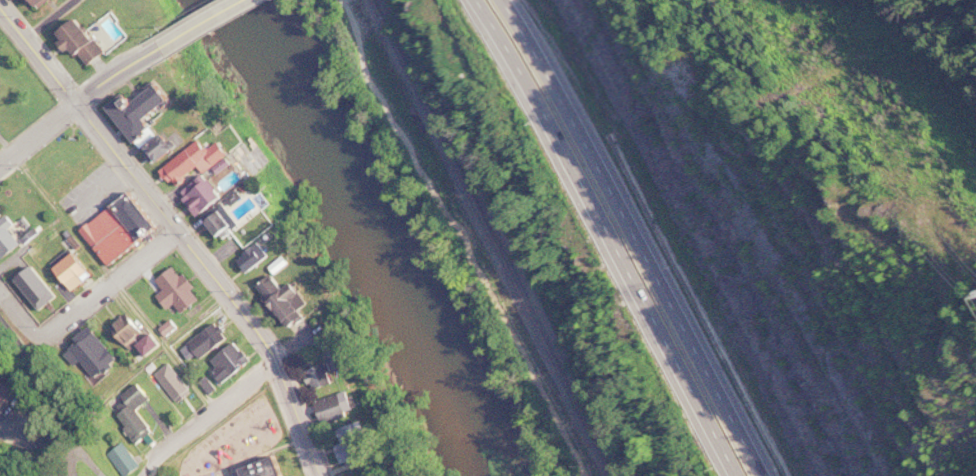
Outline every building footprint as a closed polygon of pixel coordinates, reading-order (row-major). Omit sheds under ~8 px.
[(35,9),(44,0),(27,0),(35,9)] [(45,10),(36,0),(57,0),(45,10)] [(68,34),(86,20),(112,52),(93,67),(68,34)] [(161,87),(137,105),(129,95),(113,108),(142,145),(159,132),(149,119),(173,101),(161,87)] [(173,144),(160,131),(142,149),(156,162),(173,144)] [(154,147),(164,162),(182,149),(172,134),(154,147)] [(179,185),(167,170),(202,142),(209,151),(219,143),(229,156),(207,173),(202,167),(179,185)] [(201,217),(226,198),(209,175),(184,194),(201,217)] [(121,206),(147,240),(165,227),(138,193),(121,206)] [(118,206),(83,233),(111,268),(146,241),(118,206)] [(217,235),(231,224),(218,209),(204,220),(217,235)] [(212,223),(225,211),(239,226),(226,238),(212,223)] [(5,259),(0,253),(0,213),(24,244),(5,259)] [(23,238),(39,227),(43,233),(28,245),(23,238)] [(238,259),(258,242),(271,257),(250,274),(238,259)] [(57,269),(79,251),(98,274),(76,292),(57,269)] [(270,267),(282,256),(290,264),(278,276),(270,267)] [(18,282),(38,266),(61,296),(42,311),(18,282)] [(159,280),(167,290),(160,296),(170,309),(177,303),(188,316),(200,306),(191,295),(201,288),(189,272),(183,277),(176,267),(159,280)] [(259,286),(275,273),(310,319),(293,331),(259,286)] [(131,347),(149,332),(135,314),(116,328),(131,347)] [(163,327),(173,318),(181,327),(171,336),(163,327)] [(184,350),(217,323),(231,340),(197,367),(184,350)] [(73,347),(98,327),(124,358),(99,378),(73,347)] [(142,345),(154,334),(166,348),(153,358),(142,345)] [(209,367),(235,345),(251,363),(225,385),(209,367)] [(306,372),(326,363),(321,354),(335,347),(345,369),(331,375),(334,383),(316,392),(306,372)] [(179,404),(157,376),(173,364),(195,393),(179,404)] [(15,414),(28,395),(0,375),(0,404),(15,414)] [(200,382),(205,377),(216,390),(210,394),(200,382)] [(141,443),(112,406),(142,382),(155,399),(141,410),(157,430),(141,443)] [(319,403),(350,389),(360,412),(329,426),(319,403)] [(345,465),(378,452),(365,420),(332,433),(345,465)] [(144,464),(128,475),(126,475),(110,455),(127,442),(144,464)] [(246,475),(280,475),(273,458),(243,469),(246,475)]
